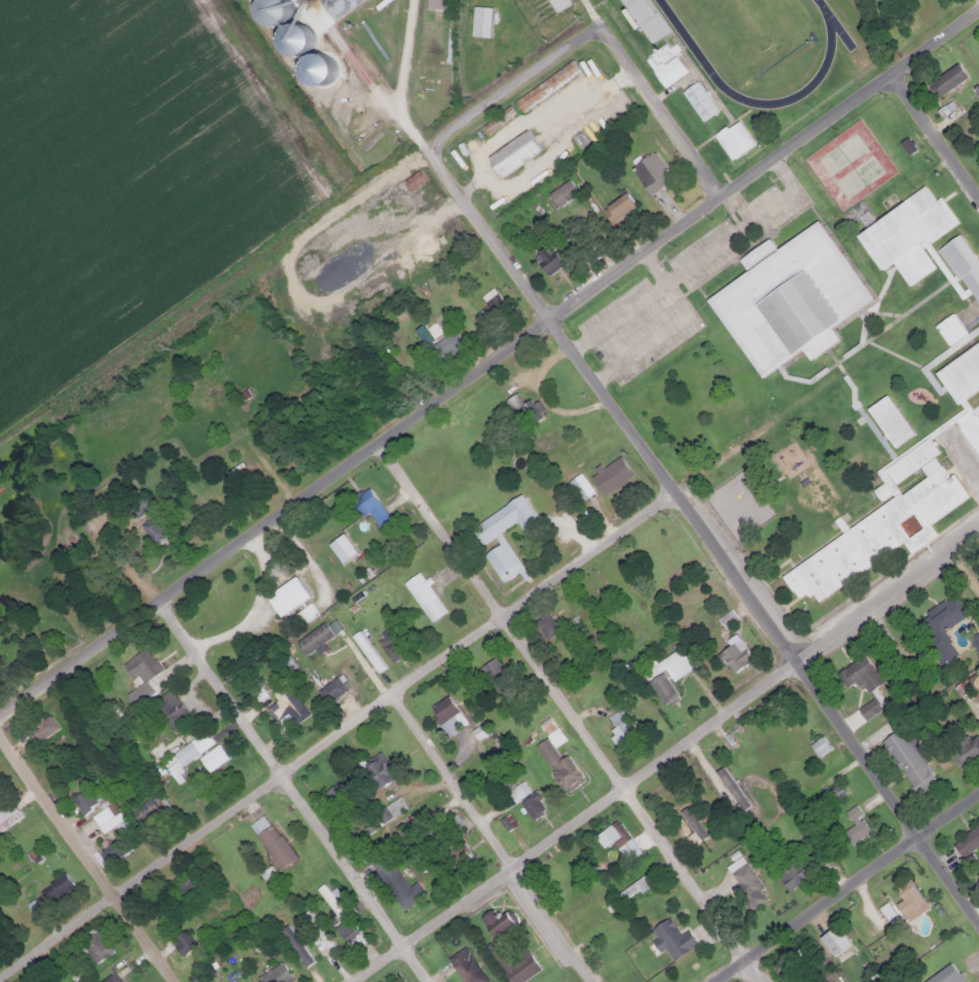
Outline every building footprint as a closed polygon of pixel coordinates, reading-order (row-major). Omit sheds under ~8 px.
[(314,34),(335,21),(331,14),(352,0),(291,0),(314,34)] [(446,0),(426,0),(426,9),(446,9),(446,0)] [(567,5),(565,0),(547,0),(551,11),(567,5)] [(666,33),(646,0),(622,0),(648,44),(666,33)] [(470,35),(488,36),(490,6),(471,5),(470,35)] [(686,71),(674,54),(651,71),(663,87),(686,71)] [(520,110),(581,73),(573,60),(513,98),(520,110)] [(936,98),(967,76),(956,61),(926,84),(936,98)] [(716,109),(694,80),(680,91),(701,120),(716,109)] [(978,123),(978,121),(958,101),(947,113),(969,133),(978,123)] [(514,115),(508,106),(481,125),(487,133),(514,115)] [(754,143),(736,118),(712,135),(730,159),(754,143)] [(500,176),(539,149),(525,129),(486,156),(500,176)] [(670,179),(654,151),(629,165),(646,193),(670,179)] [(854,232),(879,270),(891,262),(906,285),(934,267),(921,246),(956,223),(939,197),(934,200),(924,186),(854,232)] [(600,208),(610,223),(635,205),(625,191),(600,208)] [(706,297),(758,376),(801,348),(808,359),(839,339),(830,326),(871,299),(819,219),(774,248),(768,238),(737,258),(746,271),(706,297)] [(958,233),(938,247),(978,307),(978,264),(958,233)] [(549,275),(562,259),(544,244),(536,253),(544,260),(538,266),(549,275)] [(484,290),(480,312),(497,315),(500,293),(484,290)] [(463,344),(452,329),(426,349),(437,364),(463,344)] [(974,380),(967,370),(964,372),(962,388),(955,378),(948,383),(942,383),(960,409),(952,414),(951,418),(975,453),(978,454),(978,381),(974,380)] [(892,447),(912,434),(886,394),(866,407),(892,447)] [(969,498),(956,479),(942,470),(934,456),(937,451),(927,435),(873,469),(880,479),(872,491),(878,501),(889,494),(893,497),(845,527),(840,520),(835,523),(842,533),(784,570),(780,576),(790,591),(799,585),(802,591),(814,599),(901,543),(908,553),(940,532),(932,527),(930,524),(937,519),(942,526),(954,507),(969,498)] [(599,469),(603,475),(594,482),(603,496),(617,487),(622,494),(631,488),(612,460),(599,469)] [(563,478),(582,501),(593,492),(574,469),(563,478)] [(386,524),(373,486),(351,494),(358,514),(369,510),(375,528),(386,524)] [(498,530),(515,520),(521,529),(536,520),(521,495),(468,526),(479,545),(492,537),(497,545),(483,553),(500,582),(522,569),(498,530)] [(139,524),(155,545),(168,536),(152,514),(139,524)] [(429,622),(445,610),(418,571),(402,582),(429,622)] [(265,596),(280,616),(308,595),(294,575),(265,596)] [(965,615),(954,594),(920,612),(932,635),(915,643),(922,657),(949,643),(941,628),(965,615)] [(736,619),(729,608),(714,618),(721,628),(736,619)] [(547,640),(559,627),(543,612),(531,625),(547,640)] [(976,633),(960,646),(970,658),(978,651),(978,637),(976,633)] [(378,641),(389,660),(397,656),(385,636),(378,641)] [(732,672),(752,657),(737,638),(718,653),(732,672)] [(120,663),(134,685),(131,687),(139,700),(151,692),(143,680),(160,669),(146,647),(120,663)] [(641,671),(646,679),(661,669),(668,680),(690,666),(678,647),(641,671)] [(857,681),(862,692),(880,684),(868,655),(836,669),(844,686),(857,681)] [(315,688),(323,703),(345,692),(337,677),(315,688)] [(276,700),(265,707),(274,721),(287,712),(294,724),(308,715),(286,681),(271,691),(276,700)] [(174,734),(192,723),(170,688),(152,700),(174,734)] [(466,721),(444,695),(427,709),(449,736),(466,721)] [(608,715),(622,740),(631,735),(617,710),(608,715)] [(25,728),(34,743),(57,729),(48,714),(25,728)] [(564,739),(547,716),(537,724),(554,746),(564,739)] [(883,738),(912,796),(934,785),(904,727),(883,738)] [(197,753),(212,742),(203,730),(188,741),(197,753)] [(960,769),(978,757),(978,744),(972,733),(948,749),(960,769)] [(816,757),(829,748),(821,736),(808,744),(816,757)] [(565,791),(582,778),(566,755),(560,760),(544,738),(532,746),(565,791)] [(227,756),(216,743),(198,758),(208,771),(227,756)] [(354,765),(358,772),(365,768),(377,788),(395,778),(380,751),(354,765)] [(64,770),(58,761),(51,766),(57,775),(64,770)] [(717,770),(738,811),(746,807),(725,766),(717,770)] [(529,791),(521,780),(506,791),(514,802),(529,791)] [(332,811),(348,805),(339,782),(324,788),(332,811)] [(823,792),(831,801),(841,791),(834,782),(823,792)] [(70,800),(82,814),(95,802),(83,788),(70,800)] [(546,808),(535,792),(520,803),(531,819),(546,808)] [(129,805),(136,823),(167,810),(160,793),(129,805)] [(404,807),(398,797),(374,813),(380,823),(404,807)] [(20,816),(10,801),(0,808),(0,830),(20,816)] [(123,819),(110,801),(89,817),(103,835),(123,819)] [(849,844),(869,833),(854,805),(844,810),(853,825),(842,832),(849,844)] [(247,824),(278,869),(294,858),(263,813),(247,824)] [(466,831),(454,813),(443,820),(456,838),(466,831)] [(627,840),(619,822),(609,826),(617,844),(627,840)] [(960,856),(978,843),(978,823),(950,843),(960,856)] [(399,910),(424,895),(415,881),(406,887),(384,851),(369,860),(399,910)] [(773,869),(786,890),(808,877),(796,856),(773,869)] [(750,910),(768,897),(744,862),(725,874),(750,910)] [(170,888),(181,904),(204,889),(194,872),(170,888)] [(37,890),(46,904),(72,888),(63,873),(37,890)] [(901,900),(895,903),(901,914),(922,903),(909,878),(894,886),(901,900)] [(898,918),(883,896),(873,903),(889,924),(898,918)] [(33,914),(42,908),(34,898),(26,904),(33,914)] [(321,954),(333,945),(308,908),(302,913),(318,938),(313,941),(321,954)] [(516,920),(507,908),(495,917),(489,909),(478,917),(494,937),(516,920)] [(650,928),(656,938),(650,942),(657,952),(664,948),(672,960),(696,944),(686,929),(679,934),(667,917),(650,928)] [(364,939),(348,918),(334,929),(350,950),(364,939)] [(819,939),(835,956),(850,942),(834,924),(819,939)] [(181,956),(195,944),(182,928),(168,940),(181,956)] [(111,951),(98,929),(79,941),(92,963),(111,951)] [(493,942),(487,945),(507,981),(519,981),(539,970),(529,952),(506,966),(493,942)] [(464,946),(444,959),(460,981),(486,981),(487,981),(464,946)] [(775,960),(783,981),(794,981),(805,979),(797,953),(775,960)] [(292,980),(280,961),(255,977),(258,981),(289,981),(292,980)] [(960,980),(951,964),(918,981),(956,981),(960,980)] [(113,970),(97,981),(122,981),(113,970)]
